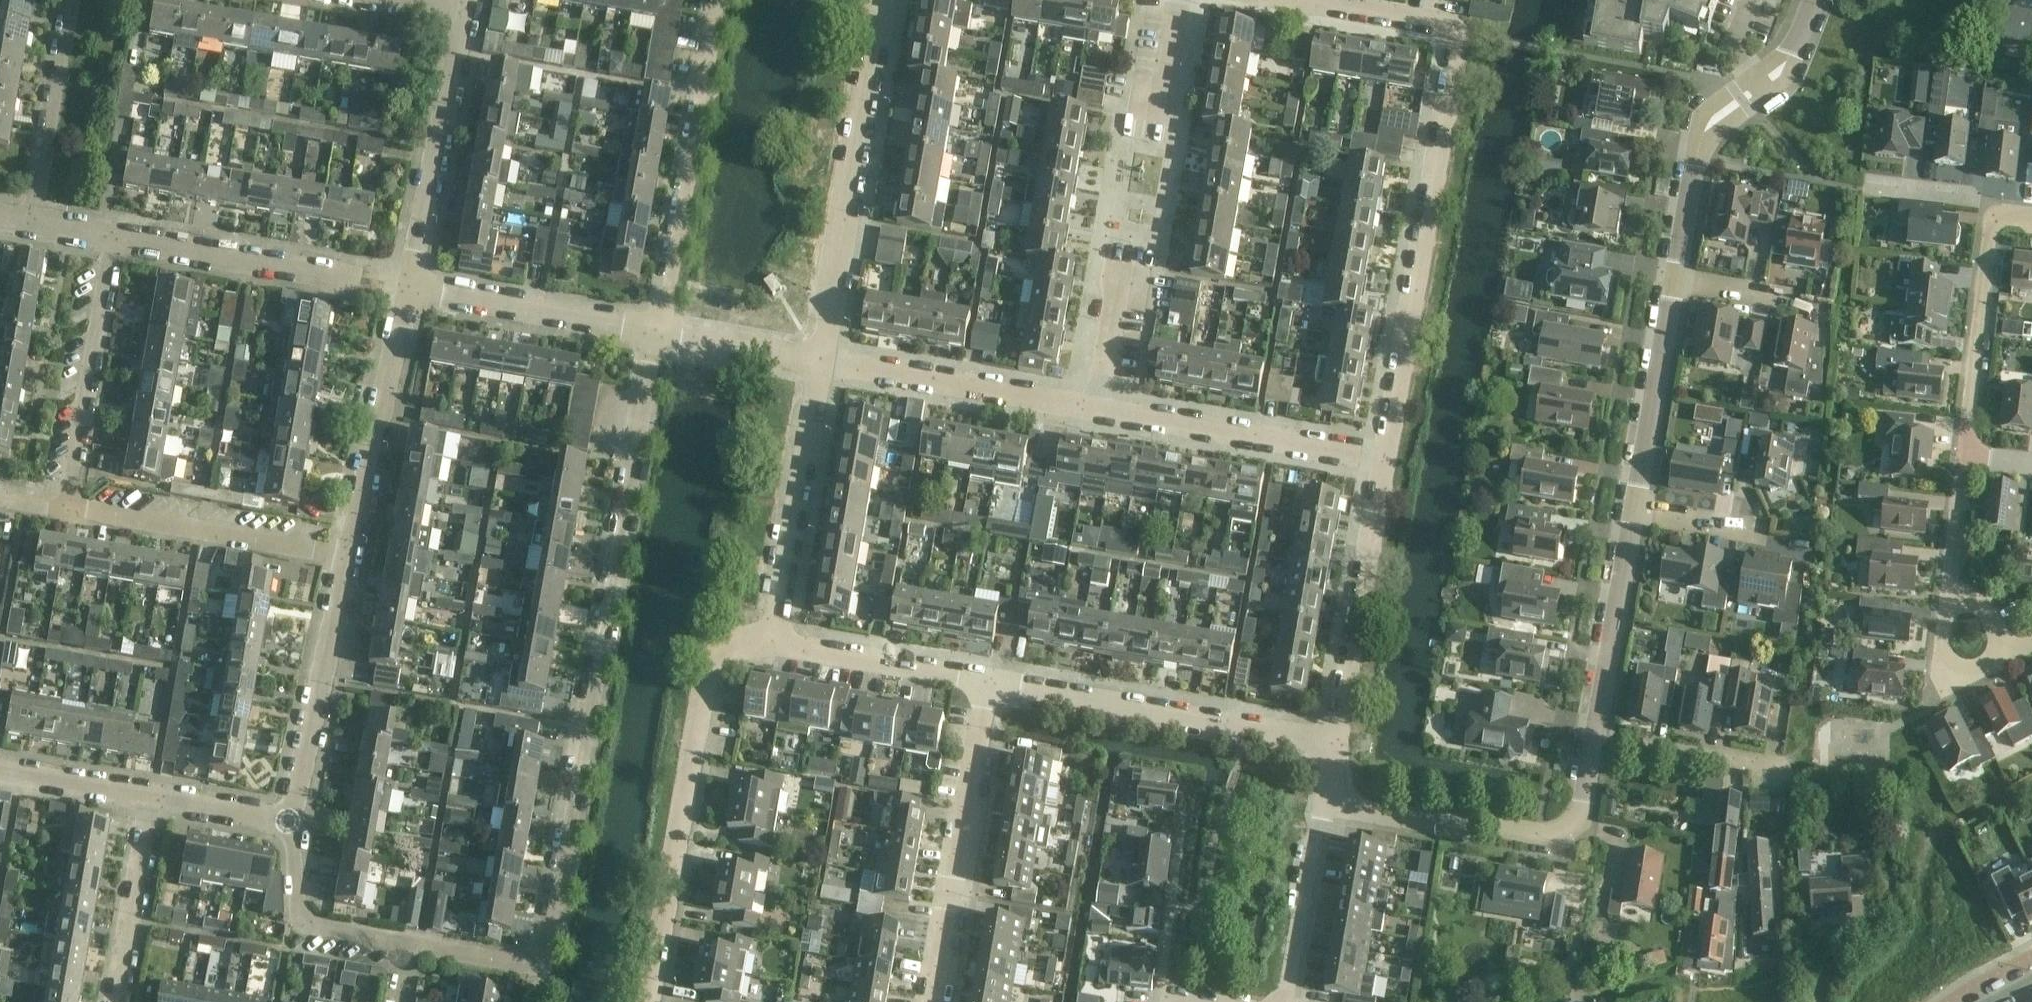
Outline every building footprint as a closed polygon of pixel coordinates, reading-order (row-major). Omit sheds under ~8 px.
[(29,26),(33,1),(27,0),(2,0),(0,10),(0,21),(29,26)] [(560,4),(583,8),(585,0),(561,0),(560,4)] [(583,8),(607,12),(609,0),(585,0),(583,8)] [(607,12),(631,16),(634,0),(609,0),(607,12)] [(631,16),(654,20),(655,20),(657,10),(658,0),(634,0),(631,16)] [(957,3),(939,0),(923,0),(919,22),(953,28),(969,31),(973,6),(957,3)] [(996,10),(998,0),(986,0),(985,8),(996,10)] [(996,10),(1008,12),(1011,0),(998,0),(996,10)] [(1039,27),(1044,0),(1018,0),(1014,22),(1039,27)] [(1069,0),(1044,0),(1039,27),(1064,31),(1069,0)] [(1062,41),(1088,45),(1089,35),(1095,1),(1089,0),(1069,0),(1064,31),(1062,41)] [(1587,29),(1584,45),(1640,55),(1644,37),(1665,40),(1671,23),(1700,34),(1704,22),(1711,25),(1721,0),(1592,0),(1591,5),(1599,7),(1595,30),(1587,29)] [(1994,10),(2004,11),(1999,42),(2003,43),(2031,48),(2031,16),(2008,12),(2010,0),(1996,0),(1994,10)] [(1089,35),(1088,45),(1098,47),(1099,37),(1126,42),(1130,21),(1119,19),(1121,6),(1095,1),(1089,35)] [(149,35),(174,39),(179,8),(154,4),(149,35)] [(174,39),(172,49),(196,53),(198,43),(203,12),(179,8),(174,39)] [(655,20),(654,20),(654,22),(679,26),(681,14),(657,10),(655,20)] [(223,48),(229,17),(203,12),(198,43),(223,48)] [(1221,23),(1217,47),(1251,54),(1255,29),(1257,18),(1236,14),(1234,25),(1226,24),(1221,23)] [(248,52),(253,21),(229,17),(223,48),(248,52)] [(25,50),(29,26),(0,21),(0,46),(25,50)] [(273,56),(278,26),(253,21),(248,52),(273,56)] [(652,34),(677,38),(679,26),(654,22),(652,34)] [(915,46),(949,53),(953,28),(919,22),(915,46)] [(297,60),(302,30),(278,26),(273,56),(297,60)] [(322,65),(327,34),(302,30),(297,60),(322,65)] [(347,69),(352,38),(327,34),(322,65),(347,69)] [(652,34),(650,46),(675,50),(677,38),(652,34)] [(1295,62),(1299,36),(1287,34),(1283,60),(1295,62)] [(1311,38),(1299,36),(1295,62),(1307,64),(1311,38)] [(371,73),(376,43),(352,38),(347,69),(371,73)] [(1312,73),(1338,78),(1344,44),(1318,40),(1312,73)] [(376,43),(371,73),(396,78),(402,47),(376,43)] [(1338,78),(1362,82),(1368,48),(1344,44),(1338,78)] [(532,62),(534,50),(503,45),(501,57),(532,62)] [(992,45),(990,60),(1000,61),(1002,47),(992,45)] [(0,46),(0,71),(21,75),(25,50),(0,46)] [(650,46),(648,58),(672,63),(675,50),(650,46)] [(910,73),(924,76),(924,75),(924,74),(944,78),(949,53),(915,46),(910,73)] [(1251,54),(1217,47),(1212,73),(1246,79),(1251,54)] [(1387,86),(1392,53),(1368,48),(1362,82),(1387,86)] [(545,52),(534,50),(532,62),(543,64),(545,52)] [(1419,57),(1392,53),(1387,86),(1412,91),(1413,90),(1424,92),(1427,74),(1416,72),(1419,57)] [(563,55),(561,67),(573,70),(575,57),(563,55)] [(575,57),(573,70),(584,71),(587,59),(575,57)] [(670,75),(672,63),(648,58),(646,71),(670,75)] [(990,60),(987,76),(997,78),(1000,61),(990,60)] [(610,63),(608,76),(620,78),(622,65),(610,63)] [(491,64),(486,88),(514,93),(529,95),(533,71),(491,64)] [(622,65),(620,78),(632,80),(634,67),(622,65)] [(123,67),(119,92),(133,94),(137,70),(123,67)] [(1082,81),(1107,85),(1109,73),(1084,69),(1082,81)] [(0,71),(0,96),(17,99),(21,75),(0,71)] [(670,75),(646,71),(644,82),(668,86),(670,75)] [(1246,79),(1212,73),(1208,97),(1242,103),(1246,79)] [(924,76),(920,98),(954,104),(958,80),(944,78),(924,74),(924,75),(924,76)] [(1594,74),(1589,100),(1598,100),(1596,120),(1614,122),(1614,125),(1630,128),(1633,114),(1642,114),(1642,113),(1640,113),(1640,103),(1650,104),(1653,84),(1594,74)] [(263,77),(260,97),(266,98),(266,96),(269,78),(263,77)] [(1105,96),(1107,85),(1082,81),(1080,91),(1105,96)] [(1014,82),(1012,93),(1027,95),(1029,84),(1014,82)] [(1029,84),(1027,95),(1043,98),(1045,87),(1029,84)] [(166,86),(164,96),(177,98),(178,88),(166,86)] [(482,111),(510,116),(514,93),(486,88),(482,111)] [(631,88),(626,113),(639,115),(666,120),(670,95),(644,90),(631,88)] [(1103,109),(1105,96),(1080,91),(1078,104),(1103,109)] [(128,120),(133,94),(119,92),(115,118),(128,120)] [(544,93),(542,102),(558,105),(559,96),(544,93)] [(216,95),(215,105),(227,107),(229,97),(216,95)] [(0,96),(0,121),(12,123),(17,99),(0,96)] [(559,96),(558,105),(572,107),(573,98),(559,96)] [(991,96),(989,110),(999,112),(1001,98),(994,96),(991,96)] [(1290,96),(1287,111),(1298,113),(1301,98),(1290,96)] [(1238,128),(1238,129),(1242,103),(1208,97),(1203,124),(1218,126),(1218,125),(1238,128)] [(920,98),(916,123),(950,129),(954,104),(920,98)] [(1008,99),(1006,115),(1016,117),(1019,101),(1008,99)] [(579,108),(594,111),(595,102),(581,100),(579,108)] [(252,101),(250,111),(263,114),(265,103),(252,101)] [(595,102),(594,111),(608,113),(610,105),(595,102)] [(265,103),(263,114),(276,116),(277,105),(265,103)] [(1044,105),(1039,131),(1048,133),(1048,132),(1083,138),(1088,113),(1044,105)] [(175,107),(174,117),(186,119),(188,109),(175,107)] [(188,109),(186,119),(199,121),(201,111),(188,109)] [(301,109),(300,120),(312,122),(314,111),(301,109)] [(989,110),(986,127),(996,129),(999,112),(989,110)] [(327,114),(314,111),(312,122),(325,125),(327,114)] [(482,111),(478,135),(505,140),(506,139),(514,141),(519,117),(510,116),(482,111)] [(1287,111),(1284,128),(1295,129),(1298,113),(1287,111)] [(1383,111),(1381,121),(1419,128),(1420,117),(1383,111)] [(1944,115),(1929,113),(1925,144),(1937,146),(1935,164),(1963,167),(1967,126),(1943,123),(1944,115)] [(224,115),(222,126),(235,128),(237,117),(224,115)] [(635,138),(662,143),(666,120),(639,115),(635,138)] [(237,117),(235,128),(247,130),(249,119),(237,117)] [(362,120),(360,131),(386,135),(388,121),(363,117),(362,120)] [(1912,122),(1912,121),(1880,117),(1875,156),(1905,160),(1906,154),(1904,151),(1907,149),(1921,150),(1924,124),(1912,122)] [(350,118),(348,128),(360,131),(362,120),(350,118)] [(1994,121),(1981,120),(1977,152),(1989,153),(1986,178),(2015,181),(2019,142),(1992,139),(1994,121)] [(12,123),(0,121),(0,148),(8,149),(12,123)] [(1381,121),(1379,133),(1405,137),(1416,139),(1419,128),(1381,121)] [(916,123),(911,148),(945,154),(950,129),(916,123)] [(273,124),(271,134),(284,136),(286,126),(273,124)] [(1252,131),(1238,129),(1238,128),(1218,125),(1218,126),(1213,150),(1248,156),(1252,131)] [(286,126),(284,136),(296,139),(298,128),(286,126)] [(322,132),(320,143),(333,145),(334,134),(322,132)] [(1043,157),(1079,163),(1083,138),(1048,132),(1048,133),(1043,157)] [(1607,148),(1609,136),(1583,132),(1581,144),(1591,146),(1586,174),(1628,181),(1633,153),(1607,148)] [(1405,137),(1379,133),(1377,144),(1403,148),(1405,137)] [(334,134),(333,145),(345,147),(347,137),(334,134)] [(1002,134),(1000,149),(1011,151),(1013,136),(1002,134)] [(474,158),(501,163),(505,140),(478,135),(474,158)] [(623,136),(619,160),(631,162),(657,166),(662,143),(635,138),(623,136)] [(384,143),(358,139),(356,152),(381,157),(384,143)] [(536,140),(535,149),(549,151),(551,142),(536,140)] [(551,142),(549,151),(564,154),(565,145),(551,142)] [(1403,148),(1377,144),(1375,156),(1400,160),(1403,148)] [(982,145),(980,160),(990,162),(993,147),(982,145)] [(573,146),(571,156),(585,158),(587,148),(573,146)] [(1287,146),(1284,162),(1295,164),(1298,148),(1287,146)] [(587,148),(585,158),(600,161),(602,151),(587,148)] [(911,148),(907,173),(941,179),(945,154),(911,148)] [(153,163),(155,155),(154,155),(154,153),(129,149),(122,188),(148,193),(153,163)] [(1000,149),(997,166),(1008,168),(1011,151),(1000,149)] [(1248,156),(1213,150),(1209,174),(1243,180),(1248,156)] [(1305,151),(1302,167),(1313,169),(1315,153),(1305,151)] [(1039,182),(1075,188),(1079,163),(1043,157),(1039,182)] [(474,158),(470,181),(497,186),(498,185),(504,186),(507,186),(511,165),(501,163),(474,158)] [(1346,184),(1381,190),(1385,165),(1351,159),(1346,184)] [(619,160),(615,183),(627,185),(653,189),(657,166),(631,162),(619,160)] [(980,160),(977,177),(987,179),(990,162),(980,160)] [(1284,162),(1281,179),(1292,180),(1292,181),(1295,164),(1284,162)] [(153,163),(148,193),(173,197),(178,167),(153,163)] [(173,197),(197,201),(203,172),(178,167),(173,197)] [(227,176),(222,206),(246,210),(251,180),(253,168),(243,167),(241,178),(227,176)] [(197,201),(222,206),(227,176),(203,172),(197,201)] [(941,179),(907,173),(903,198),(937,204),(941,179)] [(1243,180),(1209,174),(1205,200),(1239,206),(1243,180)] [(246,210),(270,214),(276,185),(251,180),(246,210)] [(1030,180),(1026,205),(1035,206),(1070,213),(1075,188),(1039,182),(1030,180)] [(466,204),(493,209),(497,186),(470,181),(466,204)] [(994,184),(991,199),(1002,201),(1005,186),(994,184)] [(1381,190),(1346,184),(1342,209),(1376,215),(1381,190)] [(270,214),(295,218),(300,189),(276,185),(270,214)] [(623,208),(649,213),(653,189),(627,185),(623,208)] [(1613,191),(1582,185),(1578,209),(1573,211),(1570,214),(1568,218),(1569,223),(1571,227),(1574,230),(1618,238),(1622,218),(1611,202),(1613,191)] [(1299,186),(1296,200),(1307,202),(1310,187),(1299,186)] [(527,187),(526,196),(541,199),(542,190),(527,187)] [(295,218),(320,223),(325,193),(300,189),(295,218)] [(1753,197),(1754,194),(1722,189),(1713,241),(1745,247),(1749,222),(1772,226),(1777,201),(1753,197)] [(542,190),(541,199),(555,202),(557,193),(542,190)] [(320,223),(343,227),(349,197),(325,193),(320,223)] [(564,193),(563,203),(577,205),(579,196),(564,193)] [(973,195),(971,210),(982,212),(984,197),(973,195)] [(579,196),(577,205),(593,208),(594,198),(579,196)] [(374,202),(349,197),(343,227),(369,231),(374,202)] [(1278,197),(1275,212),(1286,214),(1289,198),(1278,197)] [(903,198),(898,225),(932,231),(942,233),(947,206),(937,204),(903,198)] [(991,199),(988,215),(999,217),(1002,201),(991,199)] [(1239,206),(1205,200),(1200,224),(1235,230),(1239,206)] [(1296,200),(1293,217),(1304,219),(1307,202),(1296,200)] [(493,209),(466,204),(462,227),(489,232),(493,209)] [(1934,208),(1903,204),(1900,227),(1912,228),(1910,247),(1954,251),(1955,246),(1957,246),(1960,242),(1961,234),(1959,229),(1957,229),(1957,223),(1932,220),(1934,208)] [(608,206),(604,229),(619,232),(619,231),(645,236),(649,213),(623,208),(608,206)] [(1030,231),(1066,237),(1070,213),(1035,206),(1030,231)] [(1372,240),(1376,215),(1342,209),(1338,234),(1372,240)] [(971,210),(968,227),(979,229),(982,212),(971,210)] [(1275,212),(1272,228),(1283,230),(1286,214),(1275,212)] [(1794,220),(1786,266),(1800,269),(1800,264),(1818,267),(1831,269),(1832,246),(1822,244),(1826,221),(1807,218),(1806,222),(1794,220)] [(1235,230),(1200,224),(1196,249),(1230,255),(1235,230)] [(462,227),(457,253),(461,253),(461,254),(461,255),(461,256),(459,266),(458,270),(458,272),(489,277),(490,275),(493,259),(497,234),(489,233),(489,232),(462,227)] [(604,229),(601,253),(603,253),(615,255),(641,260),(645,236),(619,231),(619,232),(604,229)] [(882,229),(881,239),(906,244),(907,234),(882,229)] [(536,241),(548,243),(550,232),(537,230),(536,241)] [(1041,258),(1061,262),(1066,237),(1030,231),(1025,258),(1041,261),(1041,258)] [(557,233),(555,244),(568,247),(570,235),(557,233)] [(985,234),(982,250),(990,251),(994,252),(996,236),(985,234)] [(1368,265),(1372,240),(1338,234),(1333,259),(1368,265)] [(1290,235),(1287,251),(1298,252),(1301,237),(1290,235)] [(881,239),(879,250),(904,255),(906,244),(881,239)] [(942,240),(940,251),(956,253),(958,243),(942,240)] [(544,267),(548,243),(536,241),(531,265),(544,267)] [(958,243),(956,253),(971,256),(973,245),(958,243)] [(568,247),(555,244),(551,268),(563,271),(568,247)] [(39,285),(44,260),(33,258),(35,249),(16,245),(10,280),(39,285)] [(1269,246),(1266,261),(1277,263),(1280,248),(1269,246)] [(1606,253),(1564,246),(1560,265),(1558,265),(1557,275),(1553,274),(1549,277),(1548,284),(1550,288),(1554,289),(1553,298),(1569,301),(1569,302),(1585,305),(1585,304),(1606,308),(1612,274),(1595,271),(1596,265),(1603,266),(1606,253)] [(1230,255),(1196,249),(1191,275),(1226,281),(1230,255)] [(904,255),(879,250),(876,264),(901,269),(904,255)] [(1298,252),(1287,251),(1284,267),(1295,269),(1298,252)] [(601,264),(598,277),(610,279),(637,284),(641,260),(615,255),(603,253),(601,253),(599,264),(601,264)] [(2016,256),(2012,289),(2031,291),(2031,258),(2016,256)] [(1041,258),(1041,261),(1037,284),(1071,290),(1075,265),(1061,262),(1041,258)] [(1333,259),(1329,284),(1363,290),(1368,265),(1333,259)] [(988,260),(985,275),(997,277),(1000,262),(988,260)] [(1266,261),(1263,278),(1274,280),(1277,263),(1266,261)] [(1908,306),(1949,311),(1952,287),(1927,284),(1929,269),(1899,265),(1896,290),(1910,291),(1908,306)] [(985,275),(983,291),(994,293),(997,277),(985,275)] [(6,304),(35,309),(39,285),(10,280),(0,278),(0,303),(6,304)] [(1176,280),(1174,291),(1200,296),(1202,284),(1176,280)] [(153,299),(149,307),(154,308),(187,314),(191,290),(193,291),(194,290),(156,283),(156,284),(158,285),(156,299),(153,299)] [(1037,284),(1032,309),(1066,315),(1071,290),(1037,284)] [(1329,284),(1324,309),(1339,311),(1339,310),(1359,314),(1363,290),(1329,284)] [(1281,285),(1278,301),(1283,302),(1289,303),(1292,287),(1281,285)] [(1200,296),(1174,291),(1172,301),(1198,306),(1200,296)] [(1236,291),(1234,301),(1250,304),(1252,293),(1236,291)] [(282,293),(280,306),(294,308),(297,309),(293,332),(325,337),(329,315),(332,315),(332,314),(326,313),(328,301),(298,296),(282,293)] [(1252,293),(1250,304),(1265,307),(1267,296),(1252,293)] [(940,345),(946,311),(948,298),(923,294),(921,307),(915,341),(940,345)] [(224,295),(220,319),(233,322),(237,297),(224,295)] [(890,336),(896,302),(861,296),(857,317),(867,319),(864,332),(890,336)] [(245,299),(241,323),(255,325),(259,301),(245,299)] [(1198,306),(1172,301),(1170,315),(1182,317),(1180,327),(1194,329),(1198,306)] [(921,307),(896,302),(890,336),(915,341),(921,307)] [(35,309),(6,304),(2,329),(31,334),(35,309)] [(1947,335),(1949,311),(1908,306),(1907,321),(1893,320),(1890,344),(1920,348),(1921,332),(1947,335)] [(154,308),(149,307),(150,316),(153,317),(150,331),(183,337),(185,325),(197,328),(200,316),(187,314),(154,308)] [(1028,334),(1062,340),(1066,315),(1032,309),(1028,334)] [(1325,310),(1323,320),(1337,322),(1334,335),(1369,341),(1373,316),(1359,314),(1339,310),(1339,311),(1324,309),(1325,310)] [(965,350),(971,315),(946,311),(940,345),(965,350)] [(1279,325),(1291,327),(1293,313),(1282,311),(1279,325)] [(1737,316),(1705,311),(1705,312),(1702,311),(1698,330),(1702,330),(1696,362),(1728,368),(1733,336),(1745,338),(1743,350),(1759,353),(1764,327),(1748,324),(1748,326),(1735,323),(1737,316)] [(1536,326),(1533,337),(1543,339),(1540,359),(1599,369),(1605,337),(1567,331),(1569,319),(1538,313),(1536,326)] [(233,322),(220,319),(218,329),(231,332),(233,322)] [(255,325),(241,323),(240,333),(253,335),(255,325)] [(1782,324),(1774,368),(1789,371),(1785,395),(1807,399),(1809,384),(1822,387),(1823,359),(1813,357),(1815,345),(1810,344),(1813,330),(1796,327),(1794,324),(1789,324),(1786,325),(1782,324)] [(972,351),(984,353),(989,327),(977,325),(972,351)] [(1279,325),(1276,342),(1288,344),(1291,327),(1279,325)] [(1000,329),(989,327),(984,353),(996,355),(1000,329)] [(26,358),(31,334),(2,329),(0,339),(0,353),(26,358)] [(145,346),(141,355),(146,356),(178,361),(183,337),(150,331),(147,347),(145,346)] [(293,332),(289,356),(321,362),(325,337),(293,332)] [(1020,333),(1018,343),(1026,344),(1024,359),(1023,358),(1020,371),(1043,375),(1045,363),(1058,365),(1062,340),(1028,334),(1020,333)] [(1364,366),(1369,341),(1334,335),(1330,360),(1364,366)] [(430,365),(454,369),(458,342),(435,338),(430,365)] [(482,346),(458,342),(454,369),(477,373),(482,346)] [(216,343),(214,353),(227,355),(229,346),(217,344),(216,343)] [(485,347),(482,346),(477,373),(501,377),(506,350),(495,349),(495,345),(485,344),(485,347)] [(1214,357),(1209,392),(1233,396),(1239,362),(1242,346),(1232,344),(1231,350),(1216,347),(1214,357)] [(1184,388),(1190,353),(1154,347),(1150,367),(1161,369),(1158,383),(1184,388)] [(525,381),(530,355),(506,350),(501,377),(525,381)] [(1879,352),(1877,369),(1887,370),(1884,396),(1898,398),(1940,403),(1944,372),(1922,369),(1923,357),(1894,353),(1879,352)] [(22,383),(26,358),(0,353),(0,379),(22,383)] [(1190,353),(1184,388),(1208,392),(1214,357),(1190,353)] [(146,356),(141,355),(142,364),(144,364),(142,380),(174,386),(178,361),(146,356)] [(553,359),(530,355),(525,381),(549,386),(553,359)] [(285,380),(317,385),(321,362),(289,356),(285,380)] [(573,389),(575,377),(578,363),(553,359),(549,386),(572,390),(573,389)] [(1320,360),(1316,384),(1325,385),(1326,385),(1360,391),(1364,366),(1330,360),(1330,361),(1320,360)] [(234,362),(233,371),(246,373),(248,364),(234,362)] [(1239,362),(1233,396),(1259,400),(1265,366),(1239,362)] [(1564,375),(1531,369),(1528,388),(1543,391),(1537,423),(1588,432),(1594,398),(1561,393),(1564,375)] [(244,384),(246,373),(233,371),(231,381),(244,384)] [(1266,402),(1277,404),(1282,378),(1270,376),(1266,402)] [(573,389),(597,393),(599,381),(575,377),(573,389)] [(275,378),(270,402),(280,404),(313,409),(317,385),(285,380),(275,378)] [(1282,378),(1277,404),(1290,406),(1294,380),(1282,378)] [(18,407),(22,383),(0,379),(0,404),(18,407)] [(134,379),(131,394),(135,395),(134,399),(132,403),(137,404),(170,410),(174,386),(142,380),(134,379)] [(209,382),(207,391),(221,394),(222,384),(209,382)] [(1360,391),(1326,385),(1325,385),(1321,411),(1355,417),(1360,391)] [(2007,387),(2002,429),(2031,432),(2031,390),(2007,387)] [(573,389),(572,390),(571,400),(595,405),(597,393),(573,389)] [(207,391),(206,401),(219,403),(221,394),(207,391)] [(571,400),(568,412),(593,417),(595,405),(571,400)] [(909,401),(905,423),(909,423),(922,426),(925,403),(909,401)] [(128,411),(126,426),(133,427),(166,432),(170,410),(137,404),(132,403),(131,411),(128,411)] [(14,431),(18,407),(0,404),(0,429),(14,431)] [(276,428),(308,434),(313,409),(280,404),(276,428)] [(226,410),(224,419),(238,422),(239,412),(226,410)] [(450,429),(452,417),(421,411),(419,423),(450,429)] [(568,412),(566,424),(591,429),(593,417),(568,412)] [(846,438),(880,444),(880,443),(888,445),(891,423),(884,421),(884,419),(850,413),(846,438)] [(464,419),(452,417),(450,429),(462,431),(464,419)] [(1912,433),(1914,420),(1886,417),(1883,438),(1893,439),(1891,460),(1894,460),(1892,478),(1924,481),(1928,451),(1931,452),(1933,435),(1912,433)] [(224,419),(223,430),(236,432),(238,422),(224,419)] [(491,436),(493,424),(482,422),(480,434),(491,436)] [(917,451),(922,426),(909,423),(904,449),(917,451)] [(493,424),(491,436),(503,438),(505,426),(493,424)] [(566,424),(564,436),(589,440),(591,429),(566,424)] [(126,426),(123,442),(128,442),(124,451),(129,452),(161,457),(166,432),(133,427),(126,426)] [(922,461),(947,465),(953,431),(928,427),(922,461)] [(272,452),(304,458),(308,434),(276,428),(272,452)] [(9,457),(14,431),(0,429),(0,455),(9,457)] [(201,430),(199,438),(212,440),(214,433),(201,430)] [(410,430),(406,454),(442,460),(446,436),(438,435),(410,430)] [(529,431),(527,442),(538,444),(540,433),(529,431)] [(947,465),(972,470),(978,435),(953,431),(947,465)] [(540,433),(538,444),(550,447),(552,434),(540,433)] [(1753,433),(1748,459),(1760,461),(1755,486),(1769,489),(1771,493),(1777,490),(1788,485),(1792,483),(1790,477),(1794,450),(1779,448),(1780,438),(1753,433)] [(970,482),(995,486),(1003,440),(978,435),(972,470),(970,482)] [(589,440),(564,436),(562,449),(587,453),(589,440)] [(1039,490),(1031,543),(1035,544),(1047,546),(1055,501),(1046,499),(1048,491),(1058,493),(1059,487),(1082,491),(1090,446),(1081,444),(1082,439),(1065,436),(1061,460),(1050,458),(1046,483),(1040,482),(1038,490),(1039,490)] [(199,438),(197,449),(210,451),(212,440),(199,438)] [(880,444),(846,438),(841,463),(876,469),(880,444)] [(1003,440),(995,486),(1020,491),(1023,479),(1034,480),(1038,456),(1027,454),(1029,444),(1003,440)] [(1676,455),(1670,488),(1717,496),(1721,474),(1737,476),(1742,445),(1726,442),(1722,463),(1676,455)] [(1082,491),(1081,496),(1106,500),(1107,496),(1115,450),(1090,446),(1082,491)] [(1545,453),(1513,447),(1511,462),(1519,464),(1517,479),(1525,480),(1522,496),(1571,505),(1577,473),(1542,466),(1545,453)] [(1115,450),(1107,496),(1132,501),(1140,454),(1115,450)] [(122,476),(122,477),(165,484),(174,481),(177,461),(161,458),(161,457),(129,452),(124,451),(125,460),(127,460),(125,476),(122,476)] [(268,476),(300,482),(304,458),(272,452),(268,476)] [(406,454),(402,477),(429,482),(429,483),(438,484),(442,460),(406,454)] [(1132,501),(1156,505),(1158,493),(1159,493),(1165,459),(1140,454),(1132,501)] [(558,456),(554,480),(581,485),(585,461),(558,456)] [(1046,483),(1050,458),(1038,456),(1034,480),(1040,482),(1046,483)] [(905,458),(902,473),(913,475),(915,460),(905,458)] [(217,459),(216,467),(229,470),(231,461),(217,459)] [(1183,497),(1189,463),(1165,459),(1159,493),(1183,497)] [(461,460),(460,469),(475,472),(477,462),(461,460)] [(477,462),(475,472),(489,474),(490,465),(477,462)] [(876,469),(841,463),(837,488),(871,494),(876,469)] [(1208,502),(1214,467),(1189,463),(1183,497),(1208,502)] [(498,466),(497,475),(510,478),(512,468),(498,466)] [(1233,506),(1239,472),(1214,467),(1208,502),(1233,506)] [(512,468),(510,478),(526,480),(527,471),(512,468)] [(1233,506),(1230,522),(1256,526),(1265,476),(1239,472),(1233,506)] [(902,473),(899,490),(910,492),(913,475),(902,473)] [(300,482),(268,476),(264,500),(261,500),(261,501),(298,507),(299,506),(296,506),(300,482)] [(429,482),(402,477),(397,501),(425,506),(429,483),(429,482)] [(550,503),(577,508),(581,485),(554,480),(550,503)] [(202,501),(203,491),(172,485),(170,496),(202,501)] [(1890,489),(1860,485),(1858,499),(1876,501),(1875,513),(1885,514),(1883,530),(1925,535),(1928,507),(1888,502),(1890,489)] [(1282,489),(1270,486),(1265,512),(1278,514),(1282,489)] [(2018,489),(1990,486),(1984,530),(2011,533),(2010,541),(2024,542),(2029,499),(2017,497),(2018,489)] [(871,494),(837,488),(833,513),(867,519),(871,494)] [(243,498),(211,492),(210,503),(241,508),(243,498)] [(1302,519),(1337,525),(1341,499),(1307,493),(1302,519)] [(393,525),(421,529),(425,506),(397,501),(393,525)] [(536,525),(573,532),(577,508),(550,503),(540,501),(536,525)] [(453,506),(451,516),(467,519),(468,509),(453,506)] [(1509,507),(1506,528),(1513,530),(1511,538),(1514,542),(1518,542),(1516,556),(1557,563),(1563,531),(1546,528),(1543,524),(1545,514),(1546,513),(1509,507)] [(896,508),(894,523),(904,525),(907,510),(896,508)] [(468,509),(467,519),(480,521),(482,511),(468,509)] [(924,509),(922,520),(937,523),(939,512),(924,509)] [(939,512),(937,523),(954,526),(956,515),(939,512)] [(502,524),(504,515),(490,513),(488,522),(502,524)] [(867,519),(833,513),(828,537),(863,543),(867,519)] [(504,515),(502,524),(517,527),(519,518),(504,515)] [(964,517),(962,527),(987,531),(989,521),(964,517)] [(1302,519),(1298,543),(1332,550),(1337,525),(1302,519)] [(1264,521),(1261,537),(1272,539),(1275,523),(1264,521)] [(992,532),(991,536),(999,537),(1001,523),(994,522),(992,532)] [(894,523),(891,540),(901,542),(904,525),(894,523)] [(433,531),(421,529),(393,525),(389,548),(429,555),(433,531)] [(911,525),(909,537),(925,540),(927,528),(911,525)] [(544,538),(542,550),(569,555),(573,532),(546,527),(544,538)] [(946,532),(944,543),(959,546),(961,534),(946,532)] [(961,534),(959,546),(975,548),(977,537),(961,534)] [(1074,536),(1073,546),(1088,549),(1090,539),(1074,536)] [(863,543),(828,537),(824,563),(858,569),(863,543)] [(1261,537),(1258,553),(1269,555),(1272,539),(1261,537)] [(56,586),(59,573),(64,542),(41,538),(40,538),(33,574),(48,577),(47,585),(56,586)] [(1859,540),(1856,559),(1874,561),(1871,589),(1914,594),(1918,562),(1887,558),(1889,544),(1859,540)] [(59,573),(83,577),(89,547),(64,542),(59,573)] [(1108,542),(1106,552),(1122,555),(1124,545),(1123,545),(1112,543),(1108,542)] [(1332,550),(1298,543),(1294,568),(1328,574),(1332,550)] [(1124,545),(1122,555),(1138,558),(1139,548),(1124,545)] [(89,547),(83,577),(108,581),(113,551),(89,547)] [(389,548),(385,571),(413,576),(423,578),(428,579),(432,555),(429,555),(389,548)] [(528,548),(524,572),(537,574),(564,579),(569,555),(542,550),(528,548)] [(1723,556),(1693,550),(1692,556),(1667,552),(1665,562),(1663,561),(1662,566),(1664,567),(1662,581),(1687,586),(1687,590),(1705,593),(1702,609),(1725,613),(1730,583),(1718,581),(1723,556)] [(113,551),(108,581),(133,586),(138,555),(113,551)] [(1158,551),(1156,561),(1172,564),(1173,554),(1158,551)] [(445,554),(443,563),(458,566),(460,556),(445,554)] [(1173,554),(1172,564),(1188,567),(1189,557),(1173,554)] [(157,590),(163,560),(138,555),(133,586),(157,590)] [(1080,555),(1078,566),(1094,569),(1096,558),(1080,555)] [(460,556),(458,566),(472,568),(474,559),(460,556)] [(1793,564),(1747,556),(1739,605),(1775,611),(1773,624),(1798,628),(1803,593),(1789,591),(1793,564)] [(884,573),(895,575),(898,559),(887,557),(884,573)] [(1096,558),(1094,569),(1110,572),(1112,561),(1096,558)] [(243,574),(239,599),(268,604),(272,580),(273,580),(273,579),(261,577),(263,563),(238,559),(235,573),(243,574)] [(163,560),(157,590),(183,594),(188,564),(187,564),(163,560)] [(481,560),(480,569),(494,571),(495,562),(481,560)] [(1206,560),(1205,570),(1209,570),(1221,572),(1223,562),(1212,560),(1210,560),(1206,560)] [(1223,562),(1221,572),(1237,575),(1247,577),(1249,562),(1239,561),(1239,565),(1223,562)] [(495,562),(494,571),(509,574),(510,565),(495,562)] [(858,569),(824,563),(820,587),(854,593),(858,569)] [(1130,564),(1128,576),(1144,579),(1146,567),(1130,564)] [(202,592),(202,593),(205,593),(210,568),(196,566),(191,591),(202,592)] [(1146,567),(1144,579),(1160,582),(1162,569),(1146,567)] [(1503,567),(1498,598),(1508,600),(1506,609),(1504,620),(1515,622),(1554,629),(1560,594),(1531,589),(1533,572),(1503,567)] [(1328,574),(1294,568),(1289,593),(1324,599),(1328,574)] [(385,571),(381,595),(408,600),(419,602),(423,578),(413,576),(385,571)] [(1255,571),(1252,586),(1263,588),(1266,573),(1255,571)] [(884,573),(882,589),(892,591),(895,575),(884,573)] [(1180,573),(1178,584),(1193,587),(1195,575),(1180,573)] [(560,602),(564,579),(537,574),(533,597),(560,602)] [(1211,578),(1195,575),(1193,587),(1209,589),(1211,578)] [(1230,581),(1228,593),(1244,596),(1246,584),(1230,581)] [(1252,586),(1249,603),(1260,605),(1263,588),(1252,586)] [(854,593),(820,587),(815,613),(849,619),(854,593)] [(200,605),(202,593),(202,592),(191,591),(189,603),(200,605)] [(918,631),(924,597),(899,592),(893,627),(918,631)] [(1324,599),(1289,593),(1285,618),(1319,624),(1324,599)] [(377,618),(404,623),(408,600),(381,595),(377,618)] [(521,619),(556,626),(560,602),(533,597),(524,596),(521,619)] [(944,635),(950,601),(924,597),(918,631),(944,635)] [(886,625),(891,600),(878,598),(874,623),(886,625)] [(235,623),(264,628),(268,604),(239,599),(235,623)] [(436,601),(435,610),(450,612),(452,603),(436,601)] [(944,635),(968,640),(974,605),(950,601),(944,635)] [(997,625),(1008,627),(1012,603),(1001,601),(1000,610),(974,605),(968,640),(994,644),(997,625)] [(1055,646),(1080,650),(1086,616),(1085,616),(1087,605),(1063,601),(1061,611),(1055,646)] [(1856,638),(1864,639),(1908,644),(1911,619),(1887,616),(1889,604),(1861,601),(1856,638)] [(452,603),(450,612),(464,615),(465,605),(452,603)] [(1008,627),(1021,629),(1025,605),(1012,603),(1008,627)] [(1029,641),(1055,646),(1061,611),(1025,605),(1021,629),(1031,631),(1029,641)] [(473,607),(472,615),(485,618),(487,609),(473,607)] [(487,609),(485,618),(501,621),(502,612),(487,609)] [(11,612),(7,636),(21,639),(25,614),(11,612)] [(1080,650),(1104,654),(1110,620),(1086,616),(1080,650)] [(373,642),(400,647),(404,623),(377,618),(373,642)] [(1319,624),(1285,618),(1281,643),(1315,650),(1319,624)] [(517,642),(517,643),(525,645),(525,644),(552,649),(556,626),(521,619),(517,642)] [(1110,620),(1104,654),(1114,656),(1113,663),(1129,665),(1136,625),(1110,620)] [(1246,621),(1243,637),(1255,639),(1257,622),(1246,621)] [(264,629),(264,628),(235,623),(230,648),(260,653),(261,643),(270,645),(272,630),(264,629)] [(1136,625),(1129,665),(1143,668),(1145,661),(1154,663),(1160,629),(1136,625)] [(185,628),(183,640),(194,642),(196,629),(185,628)] [(1185,633),(1160,629),(1154,663),(1179,667),(1185,633)] [(1523,636),(1490,630),(1486,652),(1502,654),(1498,677),(1540,684),(1545,653),(1521,648),(1523,636)] [(49,633),(47,643),(59,646),(61,635),(49,633)] [(1209,637),(1185,633),(1179,667),(1203,672),(1209,637)] [(1235,642),(1209,637),(1203,672),(1229,676),(1235,642)] [(1243,637),(1241,652),(1252,654),(1255,639),(1243,637)] [(85,639),(83,650),(96,652),(98,641),(85,639)] [(183,640),(180,653),(191,655),(194,642),(183,640)] [(98,641),(96,652),(109,654),(111,644),(98,641)] [(511,641),(507,665),(512,666),(548,673),(552,649),(525,644),(525,645),(517,643),(517,642),(511,641)] [(373,642),(368,666),(376,667),(377,667),(373,687),(380,688),(396,691),(400,670),(396,670),(400,647),(373,642)] [(1310,673),(1315,650),(1281,643),(1276,668),(1310,673)] [(6,644),(1,670),(14,672),(19,647),(6,644)] [(428,647),(427,656),(442,659),(443,650),(428,647)] [(135,648),(133,659),(145,661),(147,650),(135,648)] [(226,673),(255,678),(260,653),(230,648),(226,673)] [(147,650),(145,661),(170,665),(172,654),(147,650)] [(443,650),(442,659),(455,661),(457,652),(443,650)] [(1863,667),(1860,695),(1901,700),(1905,670),(1879,667),(1881,654),(1855,650),(1853,665),(1863,667)] [(58,654),(56,664),(68,666),(70,656),(58,654)] [(465,654),(463,663),(477,665),(479,656),(465,654)] [(70,656),(68,666),(80,668),(82,658),(70,656)] [(479,656),(477,665),(492,668),(494,659),(479,656)] [(1712,708),(1724,710),(1730,672),(1732,662),(1711,658),(1705,694),(1687,691),(1680,731),(1707,735),(1712,708)] [(1252,663),(1239,661),(1235,686),(1247,689),(1252,663)] [(107,662),(105,673),(117,675),(119,664),(107,662)] [(119,664),(117,675),(131,678),(133,667),(119,664)] [(1636,681),(1629,722),(1657,727),(1661,702),(1673,704),(1678,672),(1666,670),(1665,670),(1639,665),(1636,681)] [(540,716),(548,673),(512,666),(506,698),(501,697),(499,709),(540,716)] [(1306,699),(1310,673),(1276,668),(1272,693),(1306,699)] [(2020,675),(2031,699),(2031,669),(2020,675)] [(156,671),(154,682),(167,684),(169,673),(156,671)] [(226,673),(214,671),(210,695),(222,697),(251,702),(255,678),(226,673)] [(1757,677),(1730,672),(1724,710),(1739,712),(1736,732),(1765,737),(1772,696),(1755,693),(1757,677)] [(779,725),(787,678),(773,676),(771,684),(752,680),(746,719),(779,725)] [(176,677),(174,688),(185,690),(187,678),(176,677)] [(779,725),(777,733),(809,739),(810,730),(817,691),(799,688),(801,681),(787,678),(779,725)] [(810,730),(842,736),(850,694),(851,694),(852,689),(836,687),(835,695),(817,691),(810,730)] [(174,688),(172,702),(183,704),(185,690),(174,688)] [(2024,702),(2011,708),(2004,693),(1993,699),(1992,696),(1982,701),(1983,703),(1981,704),(1998,738),(2007,733),(2014,748),(2031,739),(2031,717),(2024,702)] [(13,694),(5,736),(6,736),(29,740),(35,710),(37,698),(13,694)] [(850,694),(842,736),(841,740),(873,746),(880,707),(862,704),(864,696),(851,694),(850,694)] [(395,699),(371,695),(369,707),(393,711),(395,699)] [(222,697),(217,722),(247,727),(251,702),(222,697)] [(1507,721),(1510,701),(1485,697),(1481,716),(1473,715),(1467,747),(1503,753),(1503,756),(1506,761),(1511,762),(1515,758),(1516,755),(1523,756),(1528,725),(1507,721)] [(35,710),(29,740),(55,744),(60,714),(62,703),(37,698),(35,710)] [(880,707),(873,746),(905,751),(913,705),(899,703),(898,711),(880,707)] [(927,707),(913,705),(905,751),(930,756),(928,769),(931,773),(939,775),(942,758),(939,757),(945,719),(926,715),(927,707)] [(85,719),(84,718),(79,749),(103,753),(108,723),(109,723),(111,711),(87,707),(85,719)] [(108,723),(103,753),(128,757),(133,727),(135,715),(111,711),(109,723),(108,723)] [(55,744),(79,749),(84,718),(60,714),(55,744)] [(364,738),(390,743),(390,744),(408,747),(410,736),(392,733),(394,719),(368,714),(364,738)] [(1969,738),(1957,714),(1928,728),(1951,773),(1969,763),(1973,772),(1996,761),(1981,731),(1969,738)] [(495,716),(493,728),(505,731),(500,762),(512,764),(539,769),(543,745),(534,744),(535,736),(536,736),(539,724),(515,720),(495,716)] [(213,746),(243,752),(247,727),(217,722),(213,746)] [(168,725),(166,738),(177,740),(177,739),(179,727),(168,725)] [(133,727),(128,757),(152,762),(153,762),(159,732),(133,727)] [(177,740),(166,738),(161,763),(175,765),(180,740),(177,739),(177,740)] [(386,766),(390,744),(390,743),(364,738),(359,761),(386,766)] [(419,744),(417,753),(433,756),(434,746),(419,744)] [(243,752),(213,746),(209,770),(208,770),(208,771),(239,776),(239,775),(238,775),(243,752)] [(434,746),(433,756),(446,758),(448,749),(434,746)] [(1017,757),(1013,779),(1049,786),(1053,763),(1060,765),(1063,753),(1039,748),(1037,760),(1017,757)] [(456,750),(454,759),(468,762),(470,753),(456,750)] [(470,753),(468,762),(484,764),(485,755),(470,753)] [(359,761),(355,785),(382,790),(386,766),(359,761)] [(500,762),(495,786),(500,787),(507,788),(508,787),(535,792),(539,769),(512,764),(500,762)] [(1141,809),(1175,814),(1179,792),(1169,791),(1171,776),(1135,771),(1131,798),(1143,799),(1141,809)] [(733,807),(778,815),(784,781),(752,775),(750,787),(737,785),(733,807)] [(426,793),(424,802),(438,805),(442,781),(428,779),(426,793),(425,793),(426,793)] [(1013,779),(1009,801),(1045,807),(1057,809),(1061,788),(1049,786),(1013,779)] [(355,785),(351,808),(378,813),(387,815),(392,792),(382,790),(355,785)] [(535,792),(508,787),(507,788),(500,787),(496,810),(503,812),(503,811),(531,816),(535,792)] [(411,790),(409,800),(424,802),(426,793),(425,793),(411,790)] [(886,833),(921,839),(925,816),(920,815),(922,803),(876,795),(876,799),(876,800),(876,802),(876,804),(877,805),(878,807),(879,808),(881,809),(882,810),(884,810),(890,811),(886,833)] [(460,808),(461,799),(448,797),(446,806),(460,808)] [(461,799),(460,809),(475,811),(476,802),(461,799)] [(1721,799),(1713,862),(1714,862),(1735,864),(1738,833),(1742,802),(1721,799)] [(1078,800),(1076,812),(1084,814),(1086,802),(1078,800)] [(1041,828),(1045,807),(1009,801),(1006,822),(1041,828)] [(5,834),(6,834),(10,809),(0,807),(0,833),(5,834)] [(772,849),(778,815),(733,807),(729,830),(742,832),(740,844),(772,849)] [(351,808),(347,832),(373,837),(378,813),(351,808)] [(77,820),(73,845),(104,851),(109,826),(85,822),(87,812),(71,809),(69,819),(77,820)] [(492,810),(488,833),(499,835),(526,840),(531,816),(503,811),(503,812),(496,810),(492,810)] [(13,835),(25,837),(30,813),(18,811),(13,835)] [(1076,812),(1073,825),(1082,826),(1084,814),(1076,812)] [(1006,822),(1002,843),(1037,849),(1047,851),(1051,829),(1041,828),(1006,822)] [(1149,832),(1129,829),(1126,855),(1135,856),(1131,887),(1146,889),(1145,890),(1150,891),(1150,889),(1165,891),(1167,873),(1165,873),(1167,863),(1169,863),(1171,849),(1147,846),(1149,832)] [(347,832),(343,855),(369,860),(373,837),(347,832)] [(834,833),(832,845),(841,847),(843,835),(834,833)] [(874,853),(918,860),(921,839),(886,833),(884,846),(876,844),(874,853)] [(1352,841),(1348,864),(1383,870),(1387,848),(1395,849),(1397,837),(1374,833),(1372,845),(1352,841)] [(23,848),(25,837),(13,835),(11,846),(23,848)] [(526,840),(499,835),(495,858),(522,863),(526,840)] [(401,846),(416,849),(418,840),(403,837),(401,846)] [(418,840),(416,850),(429,852),(431,843),(418,840)] [(180,878),(179,887),(201,891),(203,882),(205,866),(209,845),(187,841),(180,878)] [(71,857),(69,869),(100,875),(104,851),(73,845),(60,842),(58,854),(71,857)] [(1037,849),(1002,843),(998,864),(1034,871),(1037,849)] [(1071,843),(1069,855),(1076,856),(1079,844),(1071,843)] [(439,844),(438,853),(451,856),(453,847),(439,844)] [(1768,844),(1748,846),(1750,877),(1770,875),(1768,844)] [(209,845),(203,882),(224,886),(231,848),(209,845)] [(832,845),(829,858),(838,860),(841,847),(832,845)] [(453,847),(451,856),(467,858),(468,849),(453,847)] [(231,848),(224,886),(245,890),(252,852),(231,848)] [(274,856),(252,852),(245,890),(266,893),(262,913),(284,917),(281,876),(271,874),(274,856)] [(918,860),(874,853),(873,860),(881,862),(879,875),(914,881),(918,860)] [(1663,859),(1631,854),(1624,893),(1612,892),(1608,916),(1621,918),(1623,905),(1655,911),(1663,859)] [(343,855),(339,878),(365,883),(369,860),(343,855)] [(1069,855),(1066,867),(1074,869),(1076,856),(1069,855)] [(522,863),(495,858),(491,881),(518,886),(522,863)] [(722,866),(718,889),(756,895),(760,874),(768,875),(770,862),(745,858),(743,870),(722,866)] [(1843,880),(1810,882),(1812,917),(1853,914),(1852,898),(1867,896),(1864,859),(1842,860),(1843,880)] [(1726,903),(1737,904),(1738,890),(1732,890),(1735,864),(1714,862),(1710,893),(1716,894),(1715,902),(1721,903),(1726,903)] [(998,864),(994,887),(1014,890),(1012,902),(1036,906),(1038,894),(1038,891),(1034,886),(1031,885),(1034,871),(998,864)] [(1348,864),(1344,885),(1380,891),(1383,870),(1348,864)] [(1992,883),(2011,918),(2023,912),(2025,915),(2030,927),(2031,926),(2031,872),(2028,865),(1992,883)] [(96,899),(100,875),(69,869),(64,894),(96,899)] [(1487,890),(1484,914),(1510,918),(1511,908),(1541,913),(1547,879),(1514,874),(1514,871),(1505,870),(1505,872),(1501,871),(1497,892),(1487,890)] [(7,873),(5,883),(16,885),(18,875),(7,873)] [(865,873),(859,907),(883,911),(885,899),(910,904),(914,881),(879,875),(865,873)] [(1770,875),(1750,877),(1752,907),(1773,906),(1770,875)] [(361,908),(365,883),(339,878),(334,903),(361,908)] [(412,880),(410,891),(422,893),(424,882),(412,880)] [(483,880),(479,903),(480,904),(487,905),(514,910),(518,886),(491,881),(483,880)] [(5,883),(3,895),(15,897),(16,885),(5,883)] [(432,884),(430,895),(442,898),(444,886),(432,884)] [(1410,884),(1408,896),(1416,898),(1425,899),(1427,887),(1410,884)] [(1380,892),(1380,891),(1344,885),(1341,907),(1386,914),(1390,893),(1380,892)] [(752,916),(756,895),(718,889),(715,911),(735,914),(733,926),(758,931),(760,918),(752,916)] [(410,891),(404,928),(416,930),(416,929),(418,917),(422,893),(410,891)] [(92,923),(96,899),(64,894),(60,918),(92,923)] [(424,930),(424,932),(441,935),(445,910),(447,900),(447,899),(442,898),(430,895),(426,919),(424,930)] [(1416,899),(1414,911),(1423,912),(1425,899),(1416,898),(1416,899)] [(1547,898),(1541,932),(1560,935),(1565,901),(1547,898)] [(1708,923),(1705,942),(1725,945),(1724,951),(1734,952),(1735,922),(1737,904),(1726,903),(1721,903),(1719,924),(1708,923)] [(476,927),(473,941),(499,945),(501,933),(510,934),(514,910),(487,905),(480,904),(476,927)] [(1773,906),(1752,907),(1752,908),(1754,938),(1775,937),(1773,906)] [(883,911),(859,907),(857,919),(865,920),(861,941),(861,942),(896,948),(900,926),(881,922),(883,911)] [(1382,936),(1386,914),(1341,907),(1337,928),(1372,934),(1382,936)] [(985,939),(1021,945),(1023,931),(1031,932),(1035,912),(1011,908),(1009,920),(989,916),(985,939)] [(1128,920),(1127,932),(1160,935),(1162,916),(1113,909),(1112,918),(1128,920)] [(48,915),(44,940),(56,942),(88,948),(92,923),(60,918),(48,915)] [(185,927),(187,917),(174,915),(172,924),(185,927)] [(202,930),(215,932),(217,923),(204,920),(202,930)] [(8,933),(10,923),(0,921),(0,932),(8,933)] [(230,925),(217,923),(215,932),(228,935),(230,925)] [(1369,955),(1372,934),(1337,928),(1333,949),(1369,955)] [(1411,928),(1409,940),(1417,942),(1420,929),(1411,928)] [(6,945),(8,933),(0,932),(0,943),(6,945)] [(182,944),(183,935),(170,933),(168,942),(182,944)] [(805,933),(803,945),(811,947),(813,934),(805,933)] [(198,947),(211,950),(213,940),(199,938),(198,947)] [(699,969),(745,977),(751,942),(726,938),(724,950),(703,946),(699,969)] [(982,960),(1017,966),(1021,945),(985,939),(982,960)] [(226,943),(213,940),(211,950),(224,952),(226,943)] [(857,963),(857,964),(893,970),(896,948),(861,942),(861,941),(851,940),(847,961),(857,963)] [(1409,940),(1405,962),(1414,963),(1420,965),(1424,943),(1417,942),(1409,940)] [(83,971),(88,948),(56,942),(52,966),(83,971)] [(1725,945),(1705,942),(1701,971),(1725,975),(1726,973),(1732,974),(1734,952),(1724,951),(1725,945)] [(252,957),(254,948),(241,946),(239,955),(252,957)] [(1114,946),(1111,966),(1128,968),(1155,972),(1158,951),(1126,947),(1114,946)] [(254,948),(252,957),(265,960),(267,950),(254,948)] [(1333,949),(1329,971),(1365,977),(1369,955),(1333,949)] [(0,981),(6,982),(10,959),(0,957),(0,981)] [(315,969),(317,959),(304,957),(302,966),(315,969)] [(330,962),(317,959),(315,969),(328,971),(330,962)] [(1050,959),(1048,972),(1056,973),(1058,961),(1050,959)] [(978,981),(1013,988),(1017,966),(982,960),(978,981)] [(356,976),(358,967),(345,964),(343,974),(356,976)] [(805,964),(803,976),(812,978),(814,965),(805,964)] [(853,985),(889,991),(893,970),(857,964),(853,985)] [(1103,964),(1100,985),(1126,988),(1128,968),(1111,966),(1103,964)] [(79,995),(83,971),(52,966),(48,990),(79,995)] [(371,969),(358,967),(356,976),(369,979),(371,969)] [(1155,972),(1128,968),(1126,988),(1152,991),(1155,972)] [(745,977),(699,969),(696,991),(709,993),(707,1001),(741,1001),(745,977)] [(1326,993),(1345,996),(1344,1001),(1377,1001),(1373,1001),(1376,979),(1365,977),(1329,971),(1326,993)] [(1404,971),(1402,983),(1410,985),(1412,972),(1404,971)] [(1048,972),(1046,984),(1054,986),(1056,973),(1048,972)] [(499,994),(482,991),(484,979),(458,974),(456,987),(461,988),(459,1001),(497,1001),(499,994)] [(803,976),(801,989),(810,990),(812,978),(803,976)] [(1013,988),(978,981),(974,1001),(1011,1001),(1013,988)] [(182,987),(161,984),(158,1001),(180,1001),(182,987)] [(889,991),(853,985),(850,1001),(887,1001),(889,991)] [(180,1001),(201,1001),(203,991),(182,987),(180,1001)] [(79,995),(48,990),(45,1001),(78,1001),(79,995)] [(201,1001),(223,1001),(224,995),(203,991),(201,1001)]
